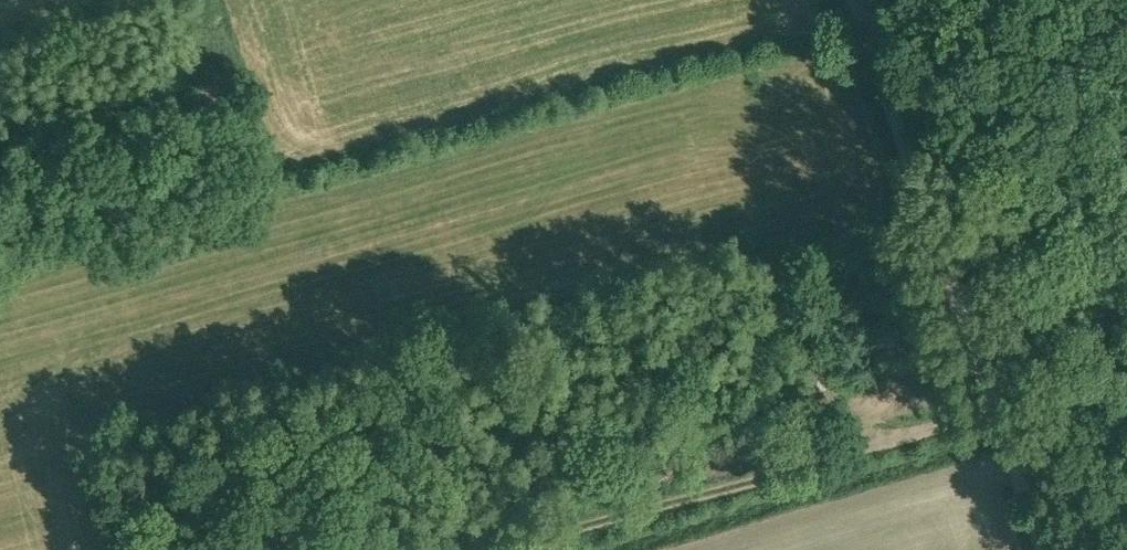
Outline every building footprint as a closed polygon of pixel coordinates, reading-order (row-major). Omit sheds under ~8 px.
[(921,376),(855,392),(863,422),(929,405),(921,376)]
